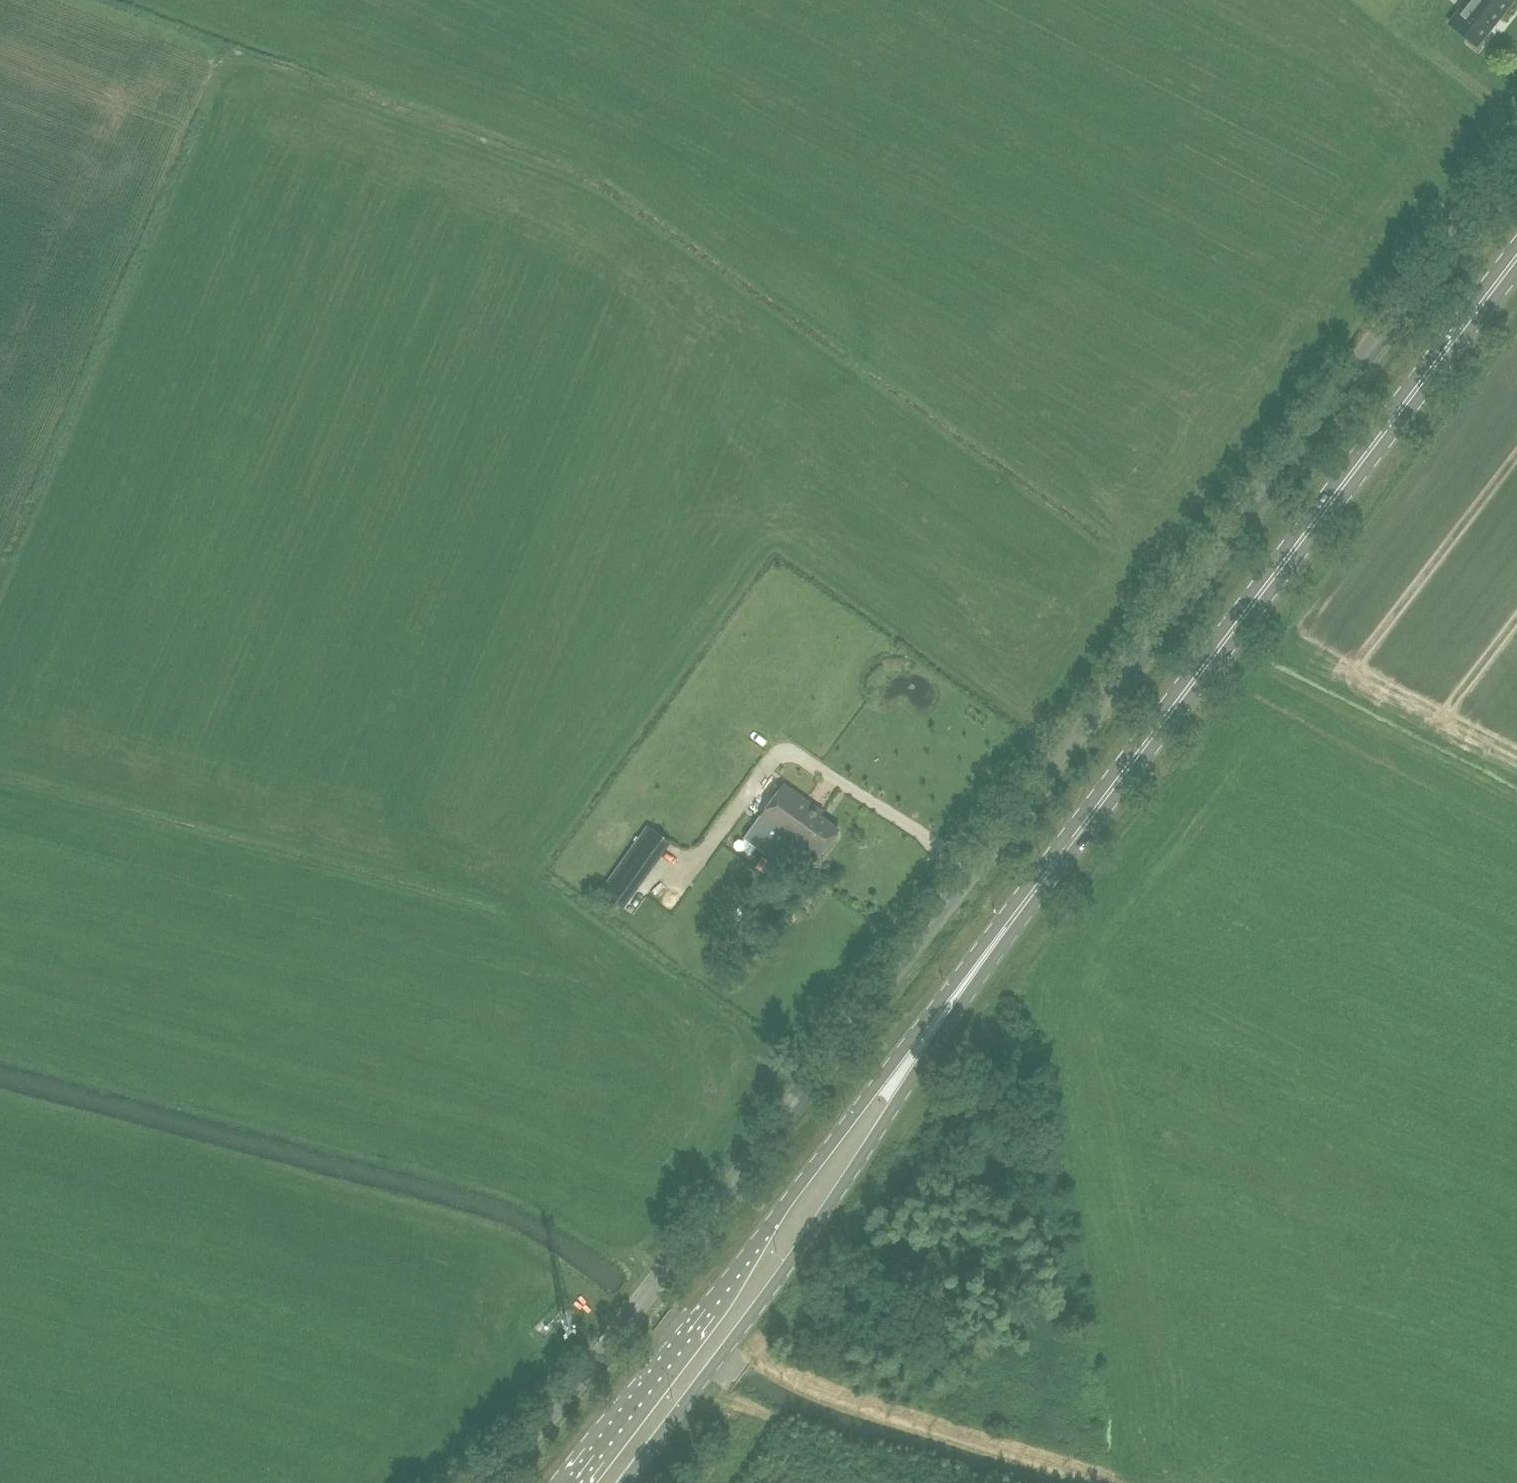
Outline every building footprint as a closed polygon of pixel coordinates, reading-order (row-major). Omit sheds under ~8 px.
[(1510,0),(1467,0),(1449,23),(1476,44),(1511,1),(1510,0)] [(758,816),(759,817),(757,820),(745,834),(774,857),(787,841),(784,839),(786,836),(789,832),(820,854),(838,828),(820,815),(823,811),(783,782),(758,816)] [(654,820),(624,861),(613,853),(606,863),(617,871),(605,887),(627,902),(675,836),(654,820)]
